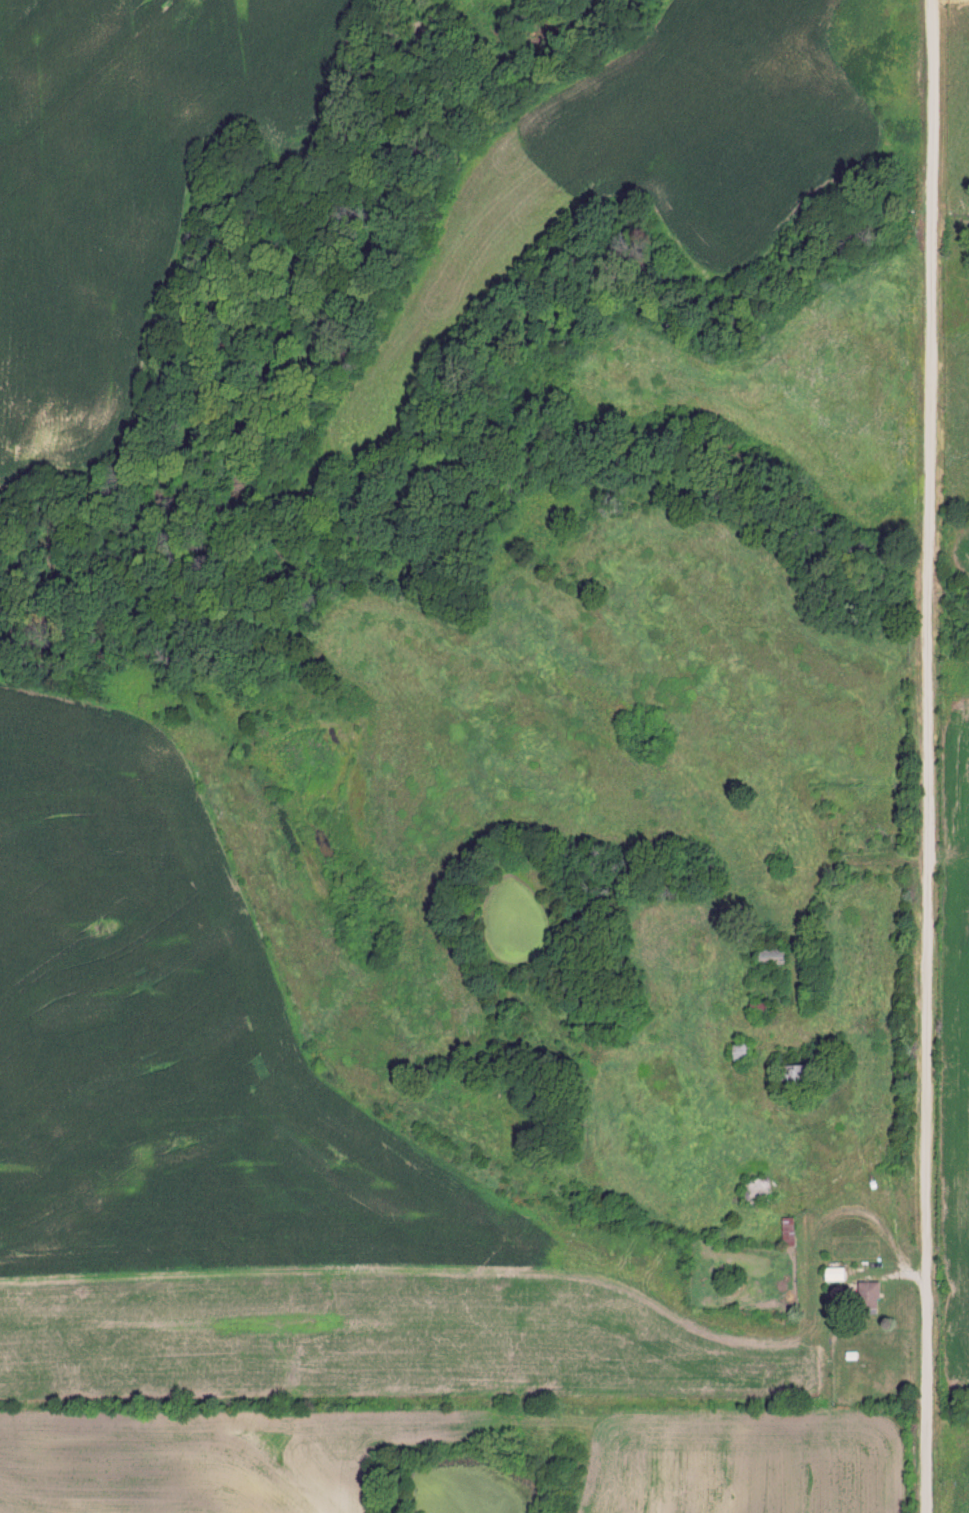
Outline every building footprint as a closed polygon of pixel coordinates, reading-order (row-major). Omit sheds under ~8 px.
[(783,945),(757,945),(757,964),(783,964),(783,945)] [(765,1013),(765,1003),(749,1003),(749,1013),(765,1013)] [(750,1042),(732,1043),(732,1060),(750,1060),(750,1042)] [(809,1086),(809,1064),(781,1064),(781,1086),(809,1086)] [(740,1181),(740,1201),(766,1201),(766,1181),(740,1181)] [(793,1218),(782,1218),(782,1247),(793,1247),(793,1218)] [(844,1267),(823,1267),(823,1281),(844,1281),(844,1267)] [(878,1282),(858,1282),(858,1317),(878,1317),(878,1282)]
